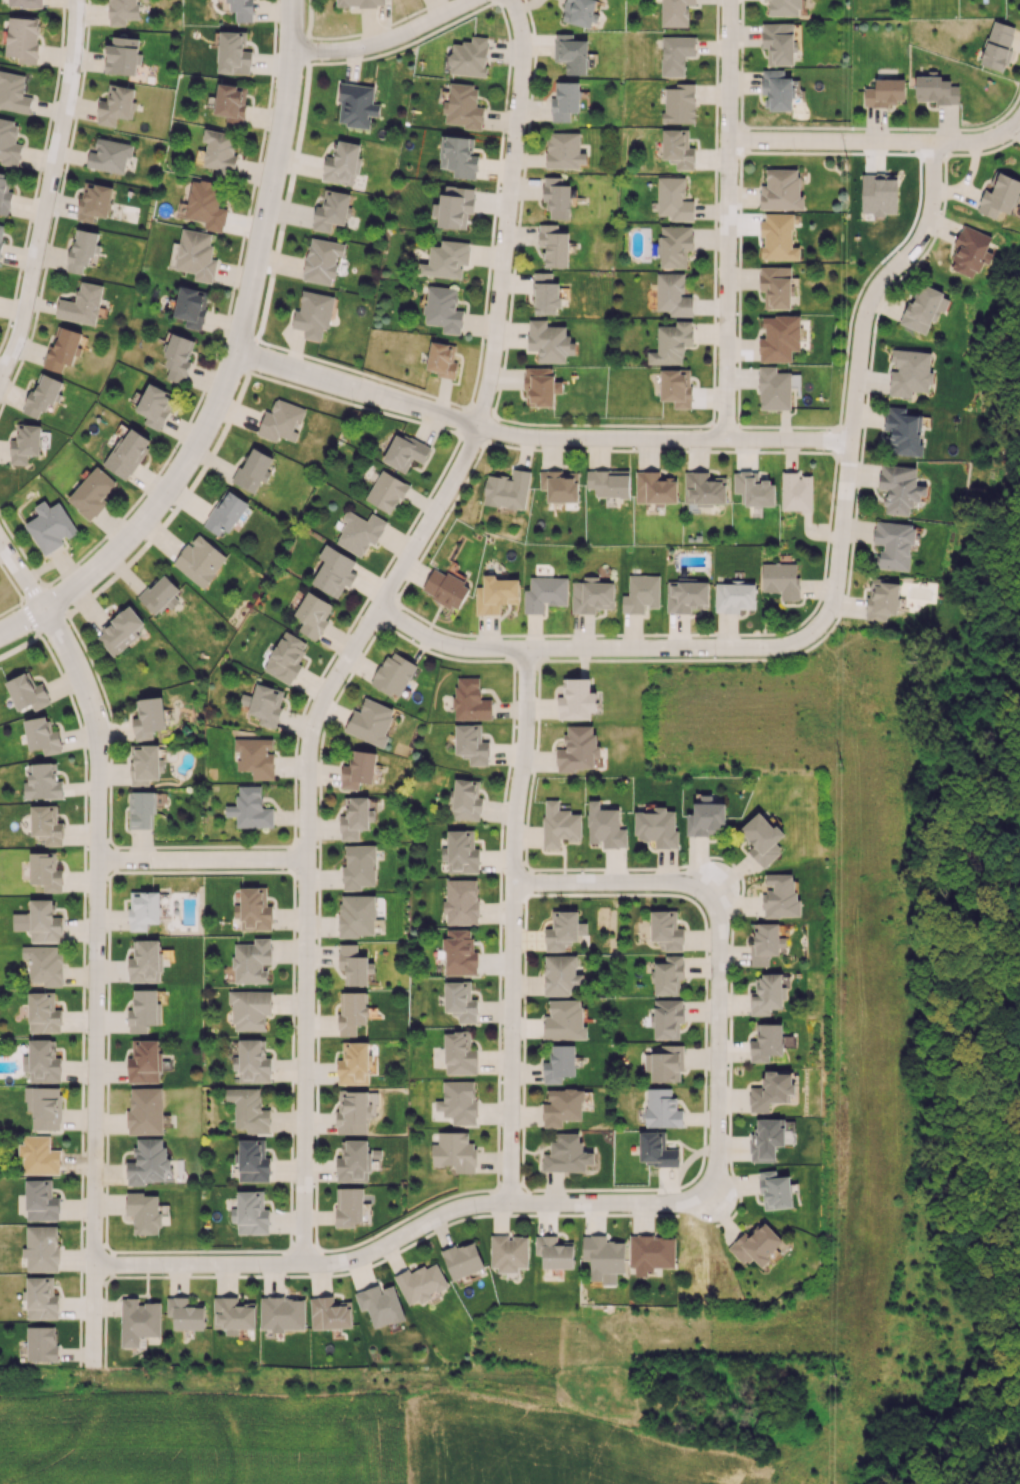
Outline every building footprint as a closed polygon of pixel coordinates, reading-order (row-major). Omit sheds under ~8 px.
[(125,25),(125,19),(138,19),(138,0),(109,0),(109,26),(125,25)] [(220,10),(235,10),(236,21),(253,21),(253,0),(220,0),(220,10)] [(593,28),(597,14),(594,13),(597,0),(566,0),(561,21),(593,28)] [(660,26),(687,27),(687,5),(695,5),(695,0),(661,0),(660,26)] [(763,0),(769,0),(769,15),(800,16),(800,0),(763,0)] [(5,55),(18,57),(17,63),(36,65),(41,19),(9,16),(5,55)] [(1016,27),(993,20),(980,64),(1005,72),(1011,50),(1009,50),(1016,27)] [(793,22),(761,23),(762,48),(767,48),(767,65),(794,65),(794,49),(793,22)] [(251,51),(245,51),(246,32),(220,31),(218,73),(251,74),(251,51)] [(587,75),(588,40),(573,40),(573,34),(555,33),(554,61),(566,62),(565,74),(587,75)] [(105,73),(136,75),(136,64),(141,64),(141,54),(138,54),(139,38),(112,36),(112,45),(107,45),(105,73)] [(487,76),(487,67),(485,67),(488,37),(471,36),(471,43),(450,41),(447,73),(487,76)] [(695,37),(662,36),(661,76),(684,77),(684,56),(695,56),(695,37)] [(32,97),(23,95),(26,75),(0,70),(0,108),(29,113),(32,97)] [(793,110),(792,78),(784,78),(784,70),(761,70),(762,95),(769,95),(769,110),(793,110)] [(941,76),(915,75),(915,102),(958,103),(959,86),(950,86),(950,80),(941,80),(941,76)] [(904,79),(875,79),(875,87),(864,87),(864,104),(904,105),(904,79)] [(570,122),(570,112),(579,112),(580,82),(558,82),(557,97),(552,97),(551,121),(570,122)] [(248,87),(218,83),(214,114),(227,116),(226,123),(243,126),(248,87)] [(374,86),(341,83),(337,125),(369,128),(370,115),(379,116),(380,104),(372,104),(374,86)] [(476,106),(478,85),(450,83),(448,102),(445,101),(443,123),(465,124),(464,128),(481,130),(483,107),(476,106)] [(694,83),(674,83),(674,88),(663,88),(663,123),(694,123),(694,83)] [(115,127),(116,117),(132,119),(135,102),(132,101),(134,88),(109,84),(106,100),(100,99),(96,124),(115,127)] [(15,143),(19,122),(0,119),(0,159),(1,159),(0,164),(18,167),(22,144),(15,143)] [(236,135),(204,128),(202,141),(207,142),(202,166),(217,169),(216,174),(233,177),(237,156),(232,155),(236,135)] [(662,161),(675,161),(675,169),(694,169),(694,147),(688,147),(688,129),(662,130),(662,161)] [(586,168),(586,153),(580,153),(580,132),(546,132),(546,167),(586,168)] [(474,138),(442,135),(439,168),(454,169),(453,177),(476,180),(478,156),(472,155),(474,138)] [(86,168),(124,173),(126,156),(131,157),(133,143),(96,138),(94,151),(89,150),(86,168)] [(353,185),(354,174),(359,174),(361,158),(358,157),(360,144),(337,141),(335,155),(325,154),(322,181),(353,185)] [(804,209),(803,195),(799,195),(799,169),(766,169),(766,185),(760,185),(760,209),(804,209)] [(1000,172),(991,192),(985,189),(976,211),(995,219),(999,210),(1009,214),(1019,189),(1019,181),(1000,172)] [(9,215),(12,191),(8,190),(11,175),(0,173),(0,214),(9,215)] [(861,214),(896,215),(897,175),(862,174),(861,214)] [(550,218),(570,219),(571,185),(563,185),(563,177),(544,177),(543,210),(550,210),(550,218)] [(657,215),(669,215),(669,220),(693,221),(694,201),(684,200),(685,177),(657,177),(657,215)] [(192,179),(185,218),(205,222),(204,229),(223,232),(227,209),(217,207),(221,184),(192,179)] [(94,216),(108,218),(113,187),(93,184),(82,183),(77,220),(93,222),(94,216)] [(466,229),(467,213),(473,213),(475,188),(441,186),(439,227),(466,229)] [(314,230),(330,232),(331,223),(346,225),(351,194),(320,189),(314,230)] [(799,260),(800,247),(792,247),(793,214),(762,213),(761,236),(762,236),(761,259),(799,260)] [(568,268),(569,232),(557,232),(557,224),(539,224),(538,246),(546,246),(545,267),(568,268)] [(949,268),(975,278),(981,262),(988,264),(993,254),(986,251),(992,236),(962,224),(955,243),(958,244),(949,268)] [(686,268),(686,250),(693,250),(692,225),(660,226),(660,268),(686,268)] [(100,233),(75,228),(67,271),(82,274),(84,265),(88,266),(90,254),(97,255),(100,233)] [(174,269),(195,273),(193,280),(212,283),(217,260),(211,259),(214,245),(210,244),(212,234),(182,228),(174,269)] [(345,243),(310,237),(303,280),(332,285),(337,255),(343,256),(345,243)] [(418,275),(462,278),(462,265),(468,265),(469,242),(441,240),(441,246),(430,246),(428,264),(418,263),(418,275)] [(790,309),(791,294),(793,294),(794,278),(791,278),(791,267),(760,267),(759,292),(764,292),(764,309),(790,309)] [(534,314),(559,314),(559,282),(552,282),(552,273),(534,272),(534,314)] [(656,311),(669,311),(669,316),(692,317),(692,296),(683,296),(683,273),(656,272),(656,311)] [(96,325),(103,285),(80,281),(76,301),(59,298),(56,317),(96,325)] [(901,324),(926,335),(932,320),(936,321),(940,310),(945,312),(951,297),(918,283),(901,324)] [(457,287),(426,286),(424,324),(442,325),(442,333),(461,334),(462,310),(456,310),(457,287)] [(203,330),(208,291),(179,287),(174,317),(185,318),(184,327),(203,330)] [(334,296),(303,290),(299,311),(295,310),(292,328),(304,330),(303,338),(321,341),(323,327),(328,328),(334,296)] [(759,361),(791,362),(792,351),(800,351),(800,316),(763,316),(763,338),(759,338),(759,361)] [(565,363),(566,355),(575,355),(575,342),(567,342),(568,325),(546,325),(546,319),(528,319),(528,349),(539,349),(539,363),(565,363)] [(657,325),(657,352),(647,352),(647,364),(683,364),(683,345),(692,345),(692,321),(675,320),(675,325),(657,325)] [(83,333),(60,326),(54,346),(49,345),(43,367),(62,373),(64,363),(73,366),(83,333)] [(183,384),(191,361),(188,359),(195,341),(173,333),(162,366),(169,368),(166,378),(183,384)] [(456,346),(431,341),(426,369),(437,371),(436,375),(454,379),(457,362),(453,361),(456,346)] [(931,352),(893,349),(891,368),(889,396),(911,397),(911,391),(930,392),(931,372),(929,372),(931,352)] [(791,372),(776,372),(776,366),(759,366),(759,409),(790,409),(791,372)] [(525,406),(554,406),(554,393),(562,393),(562,381),(553,381),(553,368),(525,367),(525,406)] [(691,369),(660,369),(660,401),(673,401),(673,409),(690,409),(691,369)] [(65,382),(41,372),(34,392),(30,390),(21,412),(37,418),(41,409),(48,412),(53,399),(57,401),(65,382)] [(143,423),(159,431),(176,395),(149,383),(136,411),(147,416),(143,423)] [(277,441),(278,436),(295,441),(298,431),(294,430),(297,419),(302,421),(306,408),(275,399),(271,412),(265,410),(257,435),(277,441)] [(922,416),(906,414),(906,408),(887,406),(885,428),(891,429),(890,437),(884,436),(882,452),(922,456),(923,445),(919,444),(922,416)] [(10,464),(27,465),(27,455),(40,455),(41,425),(19,425),(18,439),(10,439),(10,464)] [(152,441),(128,426),(104,465),(127,480),(152,441)] [(383,463),(406,471),(411,458),(424,463),(430,446),(395,432),(383,463)] [(274,459),(252,447),(242,469),(238,467),(230,481),(254,493),(261,479),(264,480),(274,459)] [(918,468),(881,464),(879,489),(886,490),(884,513),(910,515),(912,501),(923,502),(925,486),(916,485),(918,468)] [(90,521),(107,503),(102,499),(116,483),(97,465),(66,499),(90,521)] [(393,514),(407,483),(380,470),(365,501),(393,514)] [(630,497),(629,470),(586,471),(586,489),(594,489),(594,497),(630,497)] [(579,502),(578,471),(539,471),(540,490),(547,490),(547,502),(579,502)] [(636,503),(678,502),(677,479),(660,479),(660,471),(635,471),(636,503)] [(684,503),(726,504),(726,477),(709,476),(709,471),(685,471),(684,503)] [(775,506),(775,481),(758,482),(758,471),(733,472),(733,493),(743,493),(743,506),(775,506)] [(781,510),(811,511),(812,476),(799,475),(799,472),(782,472),(781,510)] [(228,538),(248,501),(223,489),(204,525),(228,538)] [(59,501),(49,507),(45,500),(34,507),(39,515),(24,523),(44,556),(64,544),(62,541),(77,532),(59,501)] [(361,557),(369,542),(374,544),(387,522),(371,513),(367,520),(347,509),(342,518),(347,521),(335,543),(361,557)] [(910,571),(914,524),(875,521),(873,546),(879,546),(877,568),(910,571)] [(202,588),(227,558),(199,534),(190,545),(188,544),(172,563),(202,588)] [(337,598),(344,586),(349,588),(356,574),(350,571),(356,561),(325,544),(318,557),(324,560),(311,584),(337,598)] [(762,592),(781,592),(781,600),(798,600),(798,563),(762,563),(762,592)] [(433,567),(421,591),(458,610),(470,586),(433,567)] [(180,590),(164,573),(138,598),(155,615),(165,604),(170,609),(179,601),(174,596),(180,590)] [(519,579),(495,579),(495,575),(483,574),(483,587),(475,586),(475,614),(500,614),(500,604),(519,604),(519,579)] [(660,575),(628,574),(628,594),(622,594),(621,613),(644,613),(644,607),(659,607),(660,575)] [(614,583),(598,582),(598,576),(582,576),(582,582),(572,581),(571,613),(602,614),(602,609),(614,609),(614,583)] [(523,613),(543,613),(544,605),(567,605),(567,577),(529,577),(529,589),(524,589),(523,613)] [(886,620),(887,614),(898,614),(899,583),(880,582),(881,578),(868,577),(867,620),(886,620)] [(690,613),(690,608),(708,609),(709,582),(676,581),(676,585),(667,585),(666,613),(690,613)] [(755,609),(755,582),(715,581),(715,612),(739,613),(739,608),(755,609)] [(317,640),(334,604),(306,591),(294,616),(303,620),(298,632),(317,640)] [(139,636),(135,631),(144,624),(131,606),(94,633),(112,657),(139,636)] [(263,671),(291,684),(300,665),(297,663),(307,642),(283,630),(263,671)] [(371,684),(398,699),(417,665),(390,650),(371,684)] [(5,681),(18,711),(31,705),(33,710),(50,703),(42,683),(35,686),(29,671),(5,681)] [(491,719),(491,699),(479,699),(479,677),(454,677),(454,719),(491,719)] [(558,719),(590,719),(590,712),(597,712),(597,692),(589,692),(589,678),(562,678),(562,696),(558,696),(558,719)] [(285,691),(256,683),(252,696),(242,693),(237,710),(260,716),(258,724),(274,729),(285,691)] [(153,739),(153,730),(165,729),(162,697),(139,698),(140,717),(133,717),(134,740),(153,739)] [(383,746),(396,709),(365,698),(360,711),(353,709),(345,733),(383,746)] [(29,751),(42,748),(43,755),(62,752),(58,730),(51,732),(48,715),(23,720),(29,751)] [(481,725),(455,724),(455,756),(469,756),(468,765),(488,765),(489,742),(481,742),(481,725)] [(556,770),(594,771),(594,756),(600,757),(600,745),(596,745),(596,734),(592,734),(592,726),(566,726),(565,749),(556,748),(556,770)] [(272,739),(234,738),(234,752),(237,752),(237,771),(252,771),(252,779),(273,780),(274,751),(272,751),(272,739)] [(131,745),(131,784),(150,785),(150,779),(159,779),(159,745),(131,745)] [(340,788),(359,790),(359,782),(373,783),(376,752),(352,750),(351,765),(342,765),(340,788)] [(56,762),(32,763),(32,774),(25,774),(25,799),(63,798),(62,780),(56,781),(56,762)] [(451,819),(480,820),(481,797),(478,797),(479,780),(453,779),(451,819)] [(235,827),(273,827),(273,808),(261,807),(261,786),(237,785),(237,805),(225,805),(225,816),(235,817),(235,827)] [(686,834),(724,836),(725,803),(710,802),(710,795),(694,794),(693,814),(686,814),(686,834)] [(369,797),(345,797),(345,815),(340,815),(340,840),(359,840),(359,829),(369,829),(369,821),(374,821),(374,810),(369,810),(369,797)] [(543,848),(559,848),(559,840),(580,840),(581,814),(570,813),(570,809),(558,809),(558,800),(543,799),(543,848)] [(587,843),(602,843),(602,847),(626,848),(626,828),(619,828),(619,809),(599,809),(599,800),(588,800),(587,843)] [(31,837),(44,837),(44,846),(63,845),(63,822),(56,823),(56,805),(30,805),(31,837)] [(654,848),(678,848),(678,831),(675,831),(675,810),(666,810),(666,807),(653,807),(653,811),(634,811),(634,840),(654,840),(654,848)] [(739,830),(753,845),(747,851),(763,869),(782,851),(775,844),(783,836),(759,810),(739,830)] [(447,830),(447,847),(441,847),(441,861),(447,861),(447,873),(479,872),(478,849),(473,849),(473,830),(447,830)] [(342,890),(361,890),(361,885),(375,885),(375,845),(346,845),(346,865),(342,865),(342,890)] [(29,853),(30,883),(43,883),(43,892),(62,892),(62,869),(56,869),(56,852),(29,853)] [(764,917),(800,917),(800,900),(794,900),(794,874),(766,874),(766,887),(764,887),(764,917)] [(444,880),(445,925),(477,924),(477,879),(444,880)] [(240,931),(272,930),(271,905),(266,905),(266,886),(240,887),(240,904),(234,904),(234,918),(240,918),(240,931)] [(160,891),(129,892),(130,931),(147,931),(147,923),(160,923),(160,891)] [(375,936),(374,895),(339,896),(339,936),(375,936)] [(62,942),(62,917),(53,917),(53,899),(30,899),(30,913),(12,913),(12,930),(30,930),(30,941),(62,942)] [(650,910),(651,940),(658,940),(659,951),(683,951),(683,928),(677,928),(676,910),(650,910)] [(545,951),(565,951),(565,943),(579,942),(579,935),(587,935),(587,922),(578,922),(578,911),(554,912),(554,928),(544,929),(545,951)] [(769,966),(769,954),(786,954),(786,937),(779,937),(779,923),(753,923),(753,966),(769,966)] [(477,974),(477,951),(472,951),(471,929),(444,929),(445,975),(477,974)] [(233,982),(267,983),(267,970),(262,970),(262,963),(270,963),(271,938),(254,938),(254,944),(234,944),(233,982)] [(128,982),(162,982),(161,950),(160,950),(160,940),(133,940),(133,957),(128,957),(128,982)] [(369,985),(369,972),(374,972),(374,963),(367,963),(368,956),(357,956),(357,944),(339,943),(338,968),(347,968),(347,985),(369,985)] [(21,946),(22,958),(28,958),(29,982),(43,982),(43,987),(61,986),(60,945),(21,946)] [(544,955),(544,996),(576,996),(576,988),(583,988),(583,973),(576,973),(576,955),(544,955)] [(680,995),(679,978),(684,978),(683,955),(665,955),(665,962),(654,963),(654,995),(680,995)] [(782,1008),(782,999),(786,999),(786,987),(782,987),(781,973),(759,973),(759,995),(750,995),(751,1015),(770,1015),(770,1008),(782,1008)] [(470,981),(444,982),(444,1013),(457,1013),(458,1023),(477,1022),(476,999),(470,999),(470,981)] [(128,1032),(147,1033),(148,1024),(161,1025),(161,1003),(158,1003),(158,989),(134,989),(134,1009),(128,1009),(128,1032)] [(231,1030),(265,1030),(265,1015),(271,1015),(271,990),(231,991),(231,1030)] [(61,1031),(61,1010),(54,1010),(54,992),(28,992),(29,1032),(61,1031)] [(357,1036),(356,1024),(368,1024),(367,992),(344,992),(344,1014),(338,1014),(338,1036),(357,1036)] [(683,1023),(683,999),(653,1000),(654,1039),(679,1039),(679,1023),(683,1023)] [(587,1038),(587,1026),(582,1026),(582,1000),(550,1000),(550,1015),(544,1015),(544,1038),(587,1038)] [(750,1040),(749,1062),(769,1062),(769,1055),(782,1055),(783,1024),(759,1023),(759,1040),(750,1040)] [(444,1032),(444,1074),(477,1074),(476,1049),(470,1049),(470,1031),(444,1032)] [(61,1081),(60,1057),(55,1057),(55,1039),(29,1039),(29,1055),(22,1055),(23,1071),(29,1071),(29,1081),(61,1081)] [(128,1083),(161,1082),(160,1039),(132,1040),(132,1058),(127,1058),(128,1083)] [(270,1082),(271,1057),(265,1057),(265,1039),(239,1039),(238,1057),(233,1056),(232,1070),(238,1070),(238,1082),(270,1082)] [(337,1059),(337,1084),(368,1084),(369,1042),(342,1042),(342,1059),(337,1059)] [(543,1084),(562,1083),(562,1076),(575,1076),(575,1045),(551,1045),(551,1061),(542,1061),(543,1084)] [(682,1045),(660,1045),(660,1052),(651,1052),(650,1082),(682,1082),(682,1045)] [(769,1102),(790,1102),(790,1094),(793,1094),(794,1072),(763,1071),(763,1087),(749,1087),(749,1112),(769,1112),(769,1102)] [(476,1124),(476,1101),(474,1101),(473,1080),(442,1081),(443,1100),(434,1100),(434,1111),(442,1111),(442,1117),(451,1117),(451,1125),(476,1124)] [(61,1087),(25,1086),(25,1110),(32,1111),(32,1129),(60,1130),(61,1087)] [(127,1134),(163,1134),(162,1087),(130,1088),(130,1109),(127,1109),(127,1134)] [(234,1128),(245,1128),(246,1133),(270,1133),(269,1109),(260,1109),(260,1088),(225,1088),(225,1102),(234,1102),(234,1128)] [(548,1088),(548,1103),(543,1103),(543,1128),(562,1128),(562,1120),(582,1120),(583,1089),(548,1088)] [(682,1126),(682,1109),(676,1110),(676,1097),(671,1097),(671,1088),(645,1088),(646,1127),(682,1126)] [(337,1134),(367,1134),(367,1117),(374,1117),(374,1091),(337,1091),(337,1134)] [(775,1161),(775,1146),(785,1146),(784,1119),(756,1119),(756,1134),(750,1134),(750,1161),(775,1161)] [(678,1149),(665,1149),(665,1131),(638,1131),(639,1165),(678,1164),(678,1149)] [(467,1132),(437,1132),(437,1143),(432,1143),(432,1166),(454,1166),(454,1173),(475,1172),(475,1142),(467,1142),(467,1132)] [(542,1171),(586,1172),(586,1164),(594,1164),(594,1152),(581,1152),(581,1133),(555,1133),(555,1141),(550,1141),(550,1153),(542,1153),(542,1171)] [(22,1174),(59,1174),(60,1150),(49,1149),(50,1136),(23,1135),(23,1144),(18,1144),(18,1158),(22,1158),(22,1174)] [(127,1183),(164,1183),(164,1169),(167,1169),(167,1146),(162,1146),(162,1138),(135,1138),(136,1161),(126,1161),(127,1183)] [(238,1181),(270,1181),(270,1157),(265,1157),(264,1139),(238,1140),(238,1181)] [(369,1181),(370,1158),(381,1158),(381,1149),(368,1149),(368,1140),(341,1140),(341,1157),(336,1157),(336,1181),(369,1181)] [(764,1210),(793,1207),(789,1176),(776,1177),(776,1169),(758,1171),(760,1194),(762,1193),(764,1210)] [(25,1180),(26,1221),(59,1220),(59,1197),(52,1197),(51,1179),(25,1180)] [(336,1227),(355,1227),(355,1222),(363,1222),(363,1188),(336,1187),(336,1227)] [(263,1191),(237,1190),(237,1208),(231,1208),(231,1221),(237,1222),(237,1233),(268,1234),(268,1209),(263,1209),(263,1191)] [(783,1241),(765,1222),(749,1237),(744,1232),(727,1248),(744,1265),(752,1257),(762,1268),(770,1260),(767,1256),(783,1241)] [(58,1271),(57,1225),(26,1226),(26,1247),(22,1247),(22,1258),(26,1258),(26,1272),(58,1271)] [(517,1271),(518,1267),(527,1268),(528,1237),(507,1237),(507,1235),(490,1234),(490,1271),(517,1271)] [(557,1235),(535,1235),(535,1255),(542,1255),(542,1268),(573,1268),(574,1242),(557,1242),(557,1235)] [(624,1242),(606,1242),(606,1235),(582,1235),(582,1260),(590,1260),(590,1281),(600,1281),(600,1284),(616,1284),(616,1273),(624,1273),(624,1242)] [(674,1268),(675,1236),(630,1236),(629,1268),(635,1268),(635,1275),(653,1275),(653,1268),(674,1268)] [(451,1279),(484,1269),(475,1240),(442,1251),(451,1279)] [(449,1286),(436,1261),(411,1274),(409,1269),(394,1276),(408,1305),(418,1300),(420,1304),(432,1298),(430,1295),(449,1286)] [(26,1277),(27,1319),(58,1319),(58,1294),(53,1294),(53,1276),(26,1277)] [(354,1293),(360,1311),(367,1308),(374,1328),(404,1319),(394,1285),(380,1290),(378,1285),(354,1293)] [(238,1297),(213,1296),(213,1328),(226,1328),(226,1335),(239,1335),(239,1328),(255,1328),(256,1304),(238,1303),(238,1297)] [(351,1301),(334,1302),(333,1296),(310,1297),(311,1330),(352,1327),(351,1301)] [(205,1329),(204,1304),(188,1305),(188,1297),(166,1297),(167,1316),(173,1316),(174,1329),(205,1329)] [(305,1330),(305,1298),(260,1297),(260,1330),(305,1330)] [(121,1347),(139,1347),(139,1336),(160,1336),(160,1302),(138,1303),(138,1298),(121,1298),(121,1347)] [(57,1327),(27,1326),(26,1361),(56,1361),(57,1327)]
